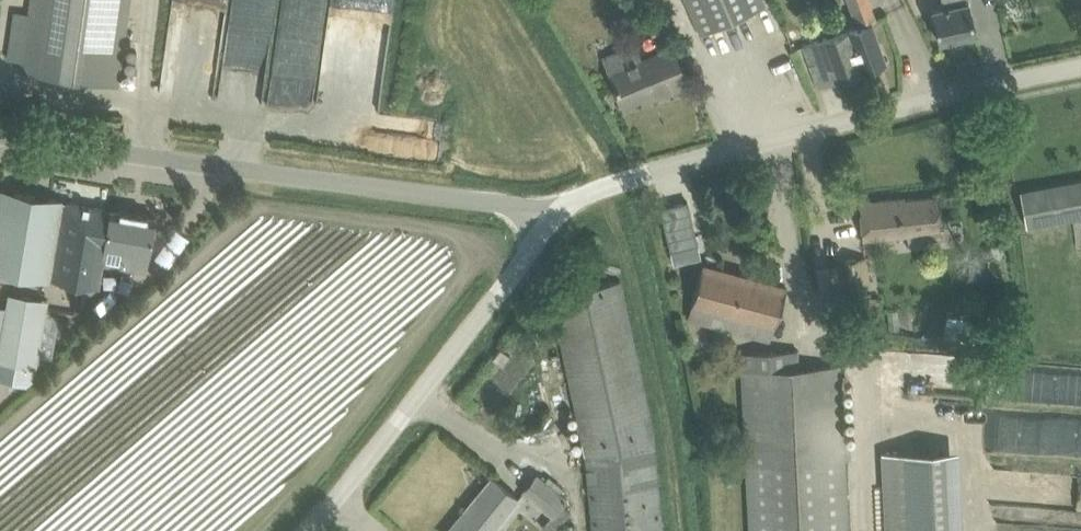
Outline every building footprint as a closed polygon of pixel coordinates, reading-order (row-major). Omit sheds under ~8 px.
[(130,0),(32,0),(30,13),(15,11),(8,58),(23,60),(22,71),(117,85),(130,0)] [(222,0),(205,0),(202,15),(217,19),(222,0)] [(327,0),(284,0),(281,29),(305,32),(303,51),(322,53),(327,0)] [(765,4),(763,0),(687,0),(701,32),(765,4)] [(876,19),(869,0),(846,0),(848,6),(852,4),(860,24),(804,45),(819,86),(886,61),(871,21),(876,19)] [(933,10),(940,41),(976,33),(969,2),(968,2),(967,0),(942,0),(944,8),(933,10)] [(688,83),(673,48),(643,60),(635,41),(604,54),(624,104),(669,85),(671,90),(688,83)] [(1026,226),(1080,217),(1080,178),(1020,189),(1026,226)] [(95,206),(2,189),(0,200),(0,267),(81,281),(95,206)] [(929,240),(943,238),(938,195),(905,199),(905,195),(860,201),(865,242),(928,234),(929,240)] [(671,249),(698,243),(688,201),(661,207),(671,249)] [(104,262),(146,270),(155,217),(95,206),(81,281),(100,285),(104,262)] [(869,296),(865,257),(842,259),(846,305),(855,304),(856,318),(881,315),(879,295),(869,296)] [(913,287),(922,288),(922,260),(913,260),(913,287)] [(688,317),(772,340),(787,286),(703,264),(688,317)] [(556,316),(586,453),(593,530),(664,530),(654,430),(626,300),(621,279),(582,287),(556,316)] [(36,367),(45,313),(0,305),(0,361),(36,367)] [(511,355),(501,347),(494,357),(503,364),(511,355)] [(799,349),(740,352),(748,530),(852,530),(842,364),(799,367),(799,349)] [(897,358),(895,389),(1021,400),(1021,392),(1013,392),(1015,368),(897,358)] [(956,448),(880,450),(884,530),(960,530),(956,448)] [(564,503),(568,498),(538,474),(524,491),(552,514),(541,526),(547,530),(553,530),(571,509),(564,503)] [(519,499),(492,476),(447,530),(493,530),(519,499)]
